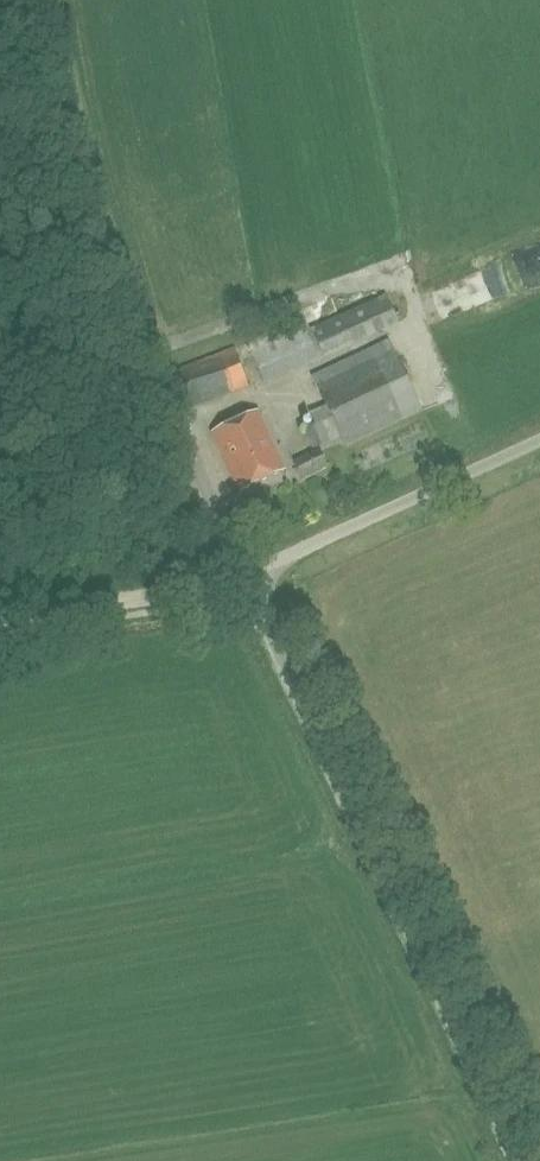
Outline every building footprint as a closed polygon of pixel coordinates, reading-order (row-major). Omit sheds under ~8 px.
[(323,360),(399,322),(385,296),(309,330),(323,360)] [(264,382),(316,358),(299,321),(247,345),(264,382)] [(345,446),(420,411),(388,344),(314,378),(328,408),(311,415),(316,425),(304,430),(311,450),(342,438),(345,446)] [(193,407),(247,388),(234,351),(179,369),(193,407)] [(240,493),(285,471),(258,414),(212,435),(240,493)] [(300,482),(328,468),(319,451),(293,463),(300,482)]
